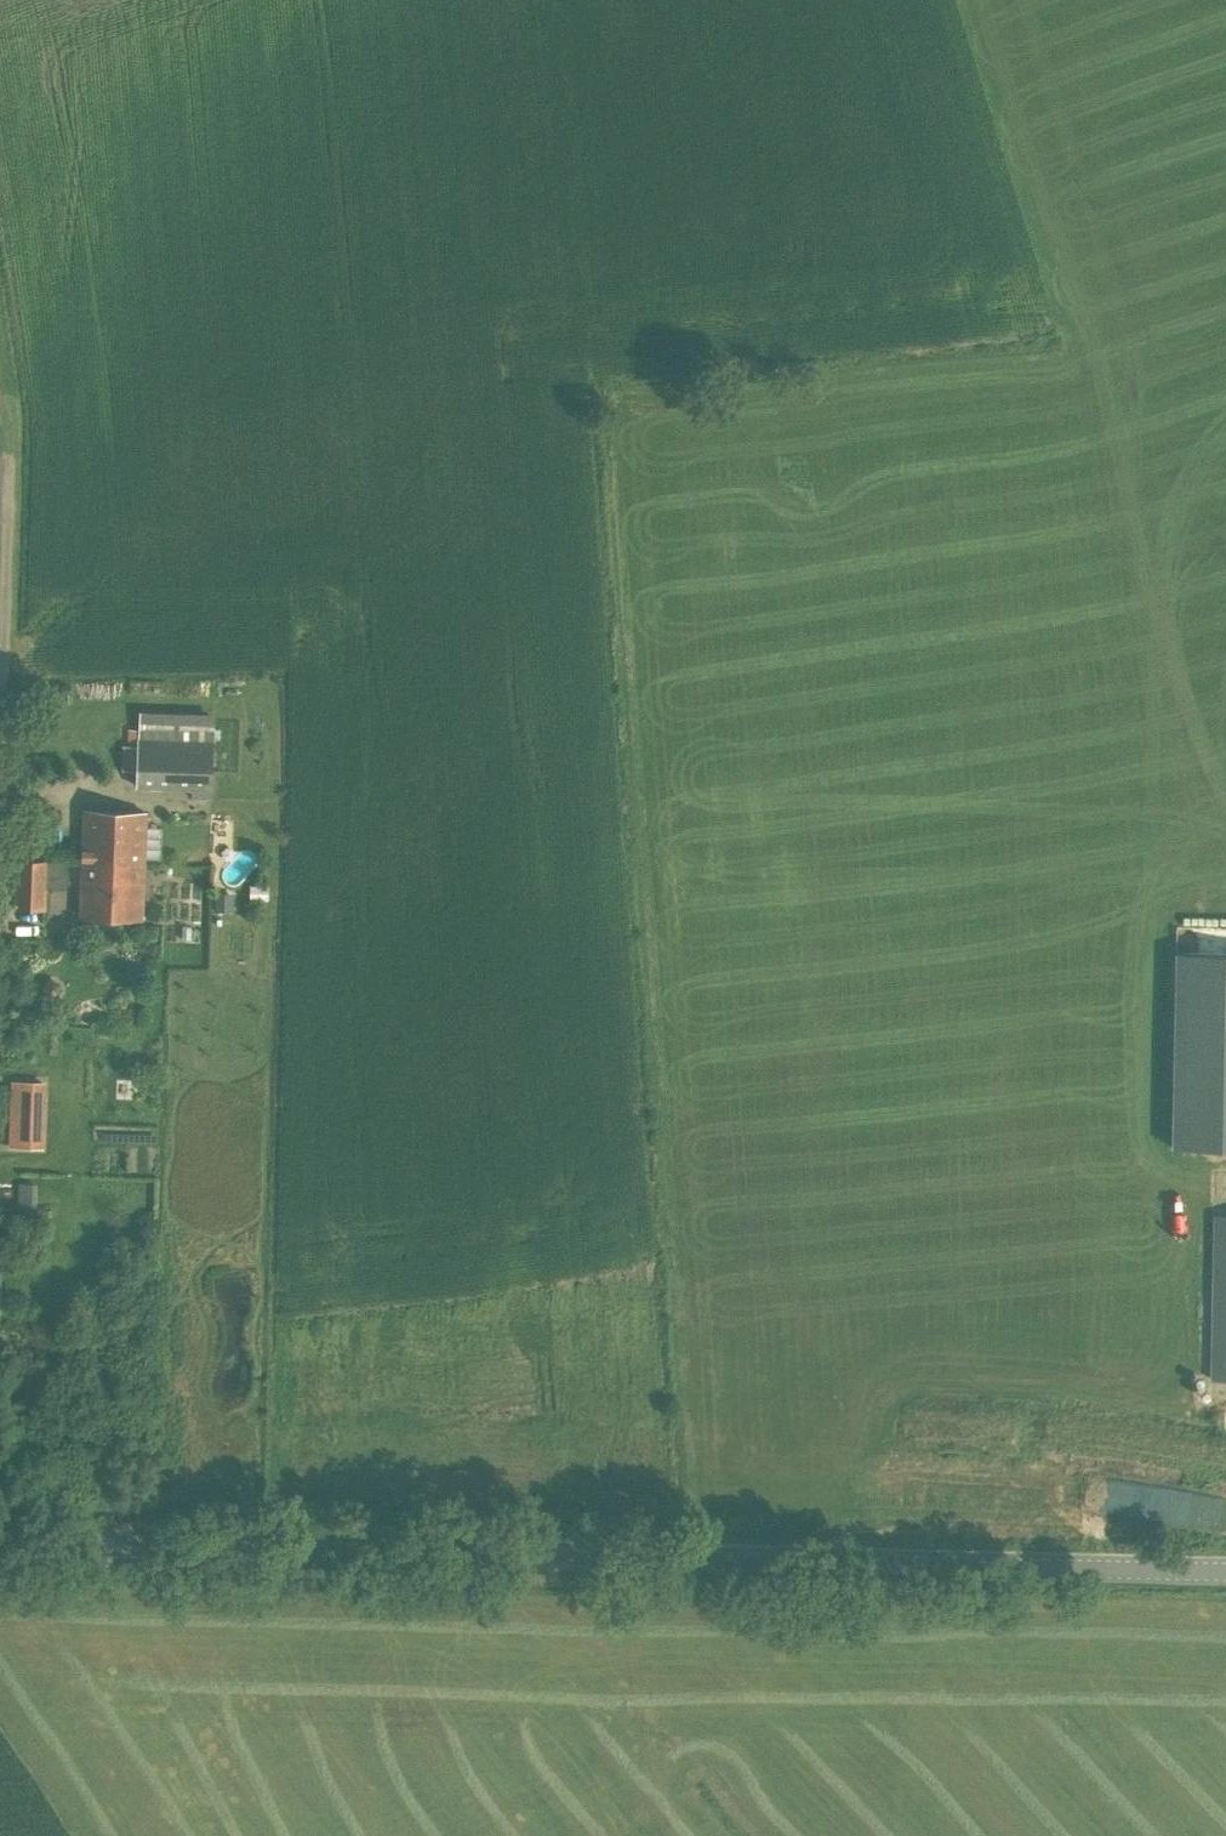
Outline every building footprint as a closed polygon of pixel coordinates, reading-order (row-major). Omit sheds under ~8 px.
[(212,799),(215,717),(137,714),(136,787),(191,789),(191,798),(212,799)] [(81,861),(144,863),(146,811),(83,809),(81,861)] [(43,909),(45,860),(18,859),(16,908),(43,909)] [(142,918),(144,863),(81,861),(79,916),(142,918)] [(46,1082),(11,1081),(9,1145),(44,1146),(46,1082)] [(1168,1151),(1225,1152),(1225,1103),(1169,1102),(1168,1151)] [(1214,1215),(1211,1378),(1225,1378),(1225,1215),(1214,1215)]
